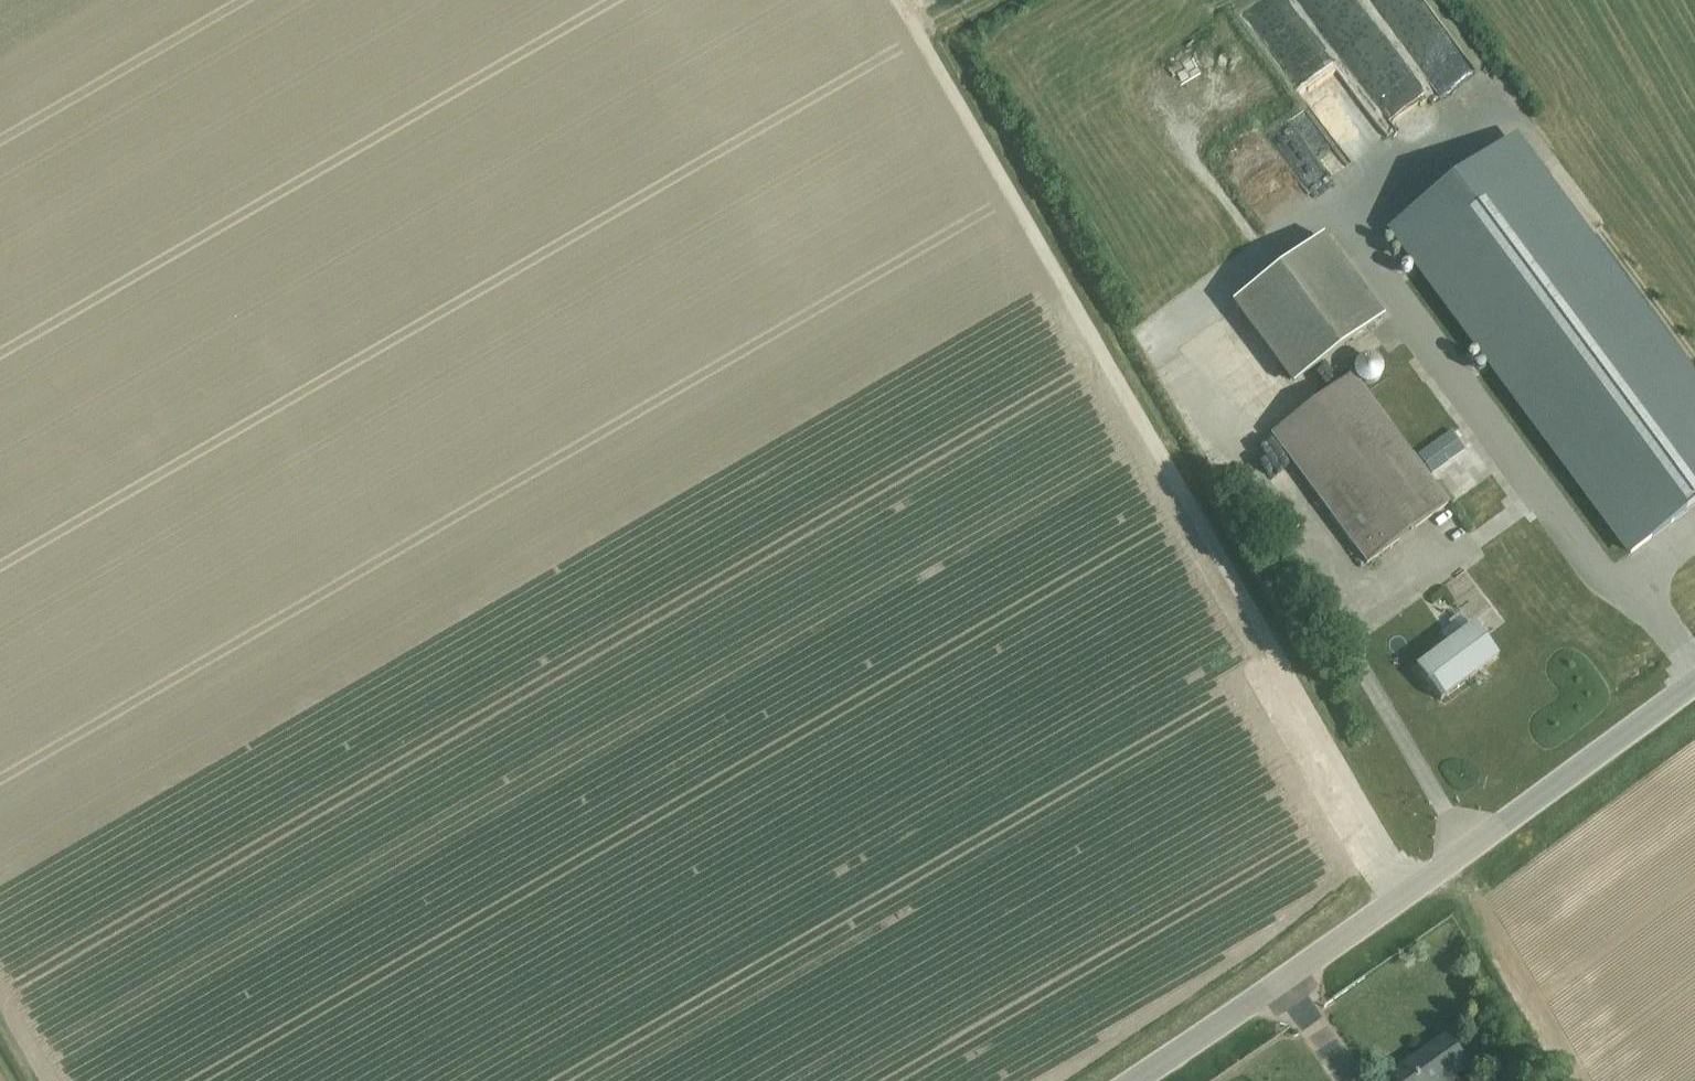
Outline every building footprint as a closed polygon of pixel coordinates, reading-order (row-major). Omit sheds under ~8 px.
[(1694,508),(1694,383),(1515,141),(1393,231),(1633,554),(1694,508)] [(1322,242),(1237,305),(1293,380),(1378,317),(1322,242)] [(1352,374),(1270,434),(1366,564),(1448,503),(1352,374)] [(1474,625),(1416,668),(1440,701),(1498,657),(1474,625)] [(1466,1066),(1444,1034),(1387,1074),(1392,1080),(1457,1080),(1453,1075),(1466,1066)]
